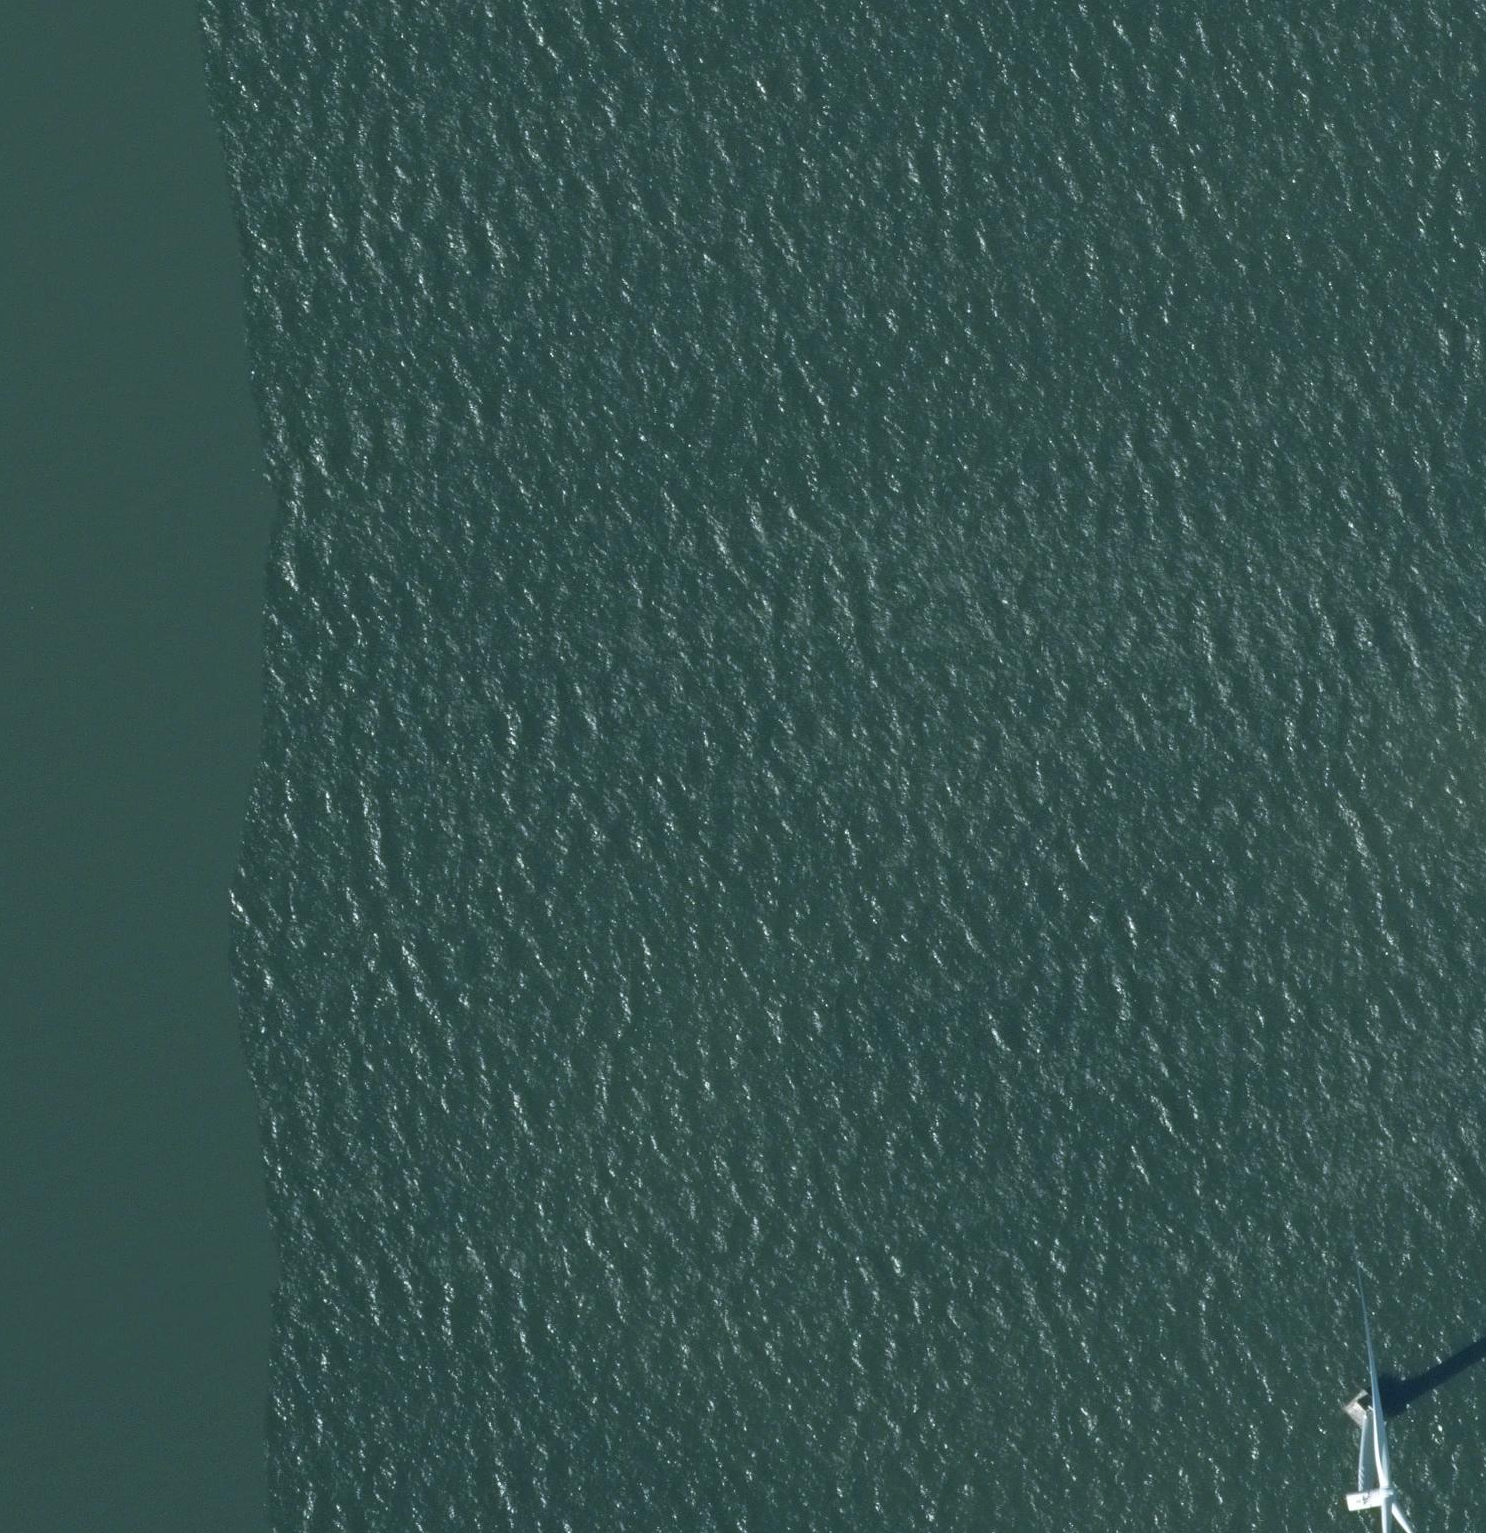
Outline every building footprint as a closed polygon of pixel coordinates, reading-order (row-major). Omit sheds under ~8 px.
[(1364,1412),(1363,1415),(1364,1418),(1366,1421),(1369,1423),(1372,1424),(1376,1423),(1378,1421),(1380,1419),(1381,1415),(1380,1412),(1378,1409),(1376,1407),(1372,1406),(1369,1407),(1366,1409),(1364,1412)]
